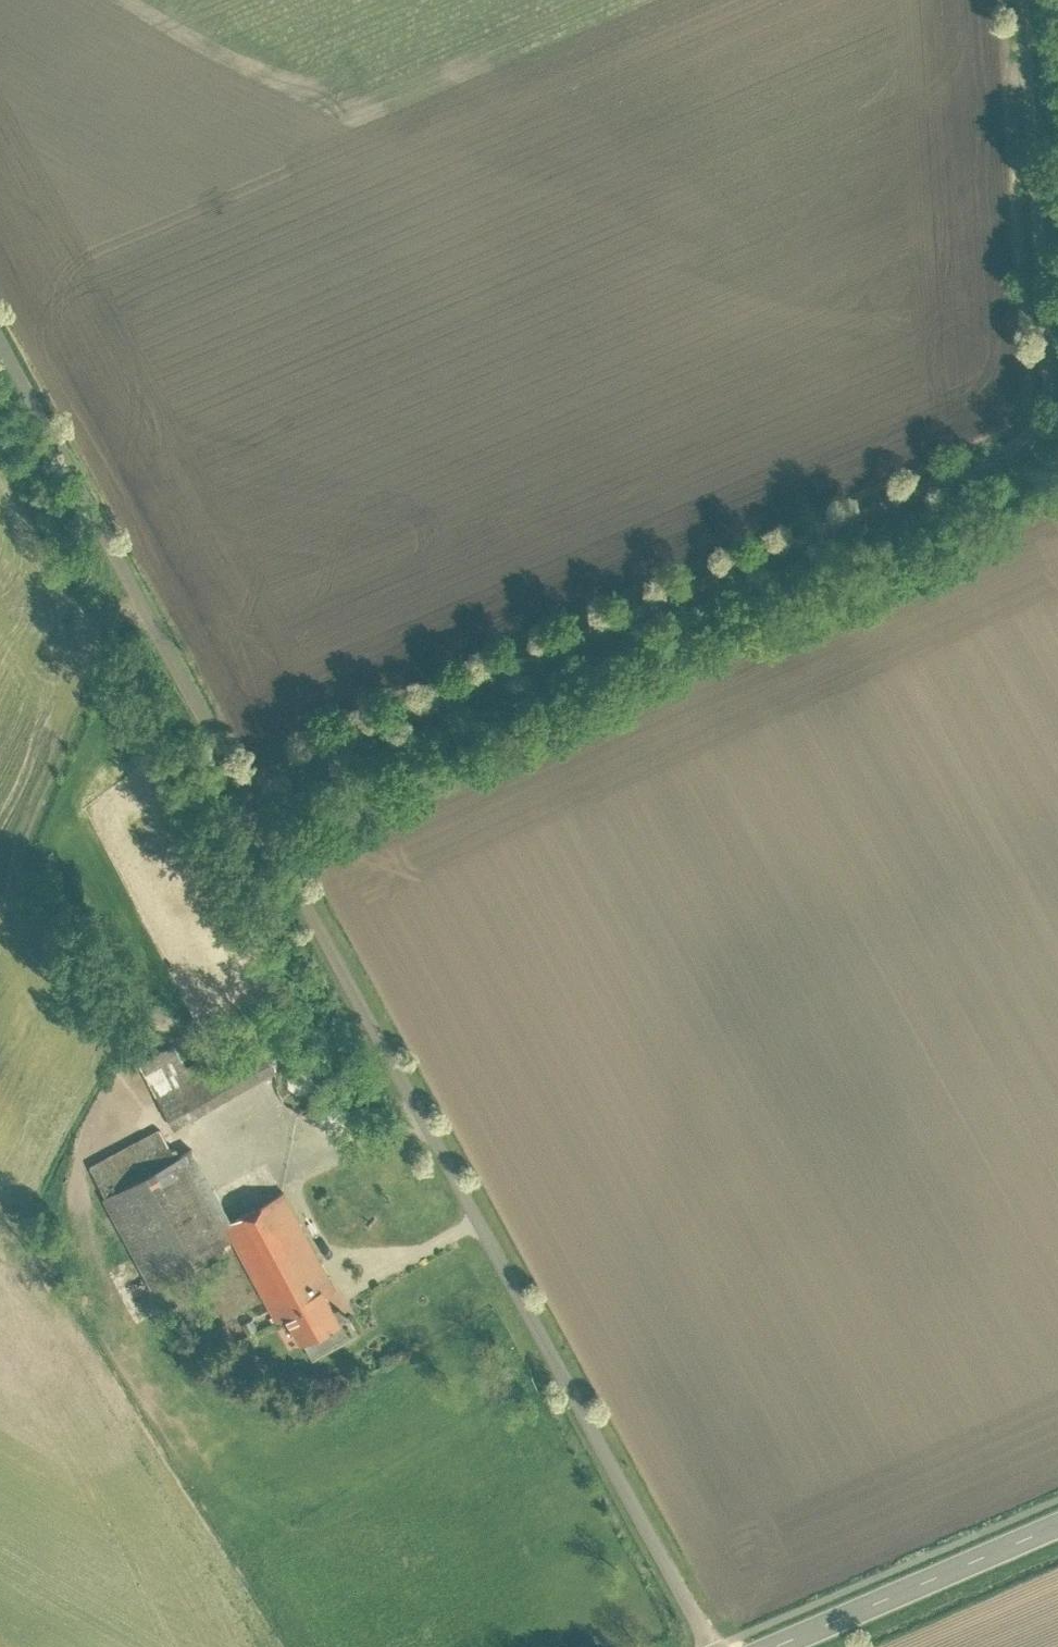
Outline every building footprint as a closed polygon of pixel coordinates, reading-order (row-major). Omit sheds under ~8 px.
[(151,1085),(177,1129),(288,1066),(262,1021),(151,1085)] [(166,1128),(87,1170),(158,1301),(241,1256),(278,1325),(290,1319),(306,1349),(356,1322),(285,1191),(238,1217),(200,1147),(182,1157),(166,1128)]
